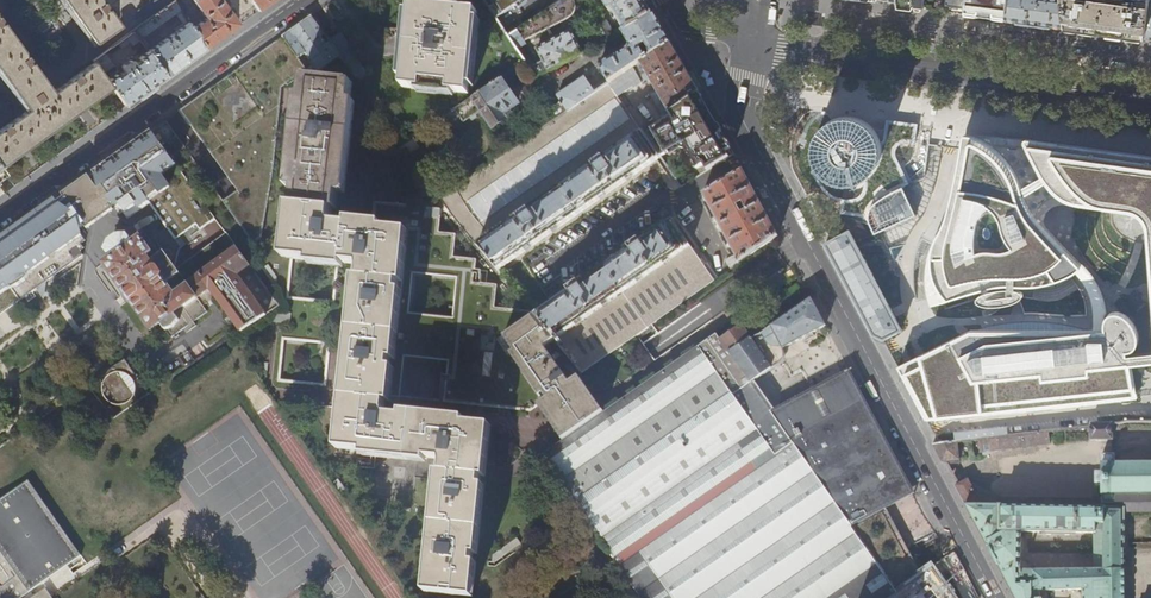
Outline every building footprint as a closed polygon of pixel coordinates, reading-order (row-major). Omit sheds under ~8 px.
[(95,45),(120,27),(100,0),(63,0),(95,45)] [(157,14),(174,1),(173,0),(148,0),(157,14)] [(205,19),(192,28),(205,49),(222,37),(239,25),(222,0),(191,0),(205,19)] [(258,11),(274,0),(251,0),(258,11)] [(494,6),(490,8),(497,19),(517,5),(519,9),(527,1),(527,0),(490,0),(494,6)] [(509,36),(518,50),(526,44),(524,41),(568,18),(567,18),(570,16),(572,13),(573,11),(575,8),(575,5),(574,1),(573,0),(566,0),(509,36)] [(606,0),(603,2),(609,12),(611,10),(620,26),(611,30),(614,36),(621,32),(653,14),(645,0),(606,0)] [(921,8),(921,4),(922,0),(889,0),(895,1),(896,5),(904,6),(921,8)] [(963,8),(964,0),(944,0),(943,4),(944,7),(963,8)] [(963,8),(962,14),(981,16),(1003,19),(1006,0),(964,0),(963,8)] [(1065,28),(1061,0),(1006,0),(1003,19),(1031,23),(1065,28)] [(1065,28),(1097,32),(1104,33),(1145,38),(1150,0),(1061,0),(1065,28)] [(157,14),(134,31),(141,41),(148,52),(166,77),(187,62),(205,49),(192,28),(174,1),(157,14)] [(446,9),(411,5),(407,42),(401,88),(468,96),(477,12),(446,9)] [(659,23),(653,14),(621,32),(630,47),(628,50),(598,66),(606,78),(592,87),(595,93),(646,59),(639,48),(645,45),(651,55),(670,43),(659,23)] [(310,78),(339,58),(340,58),(330,44),(311,17),(285,36),(283,37),(283,38),(297,59),(308,52),(316,64),(311,67),(309,65),(303,68),(310,78)] [(596,45),(614,36),(611,30),(604,17),(586,28),(596,45)] [(0,130),(0,166),(1,167),(24,150),(42,138),(41,136),(73,113),(74,115),(80,111),(112,88),(107,81),(102,75),(93,64),(52,93),(0,20),(0,72),(27,111),(0,130)] [(535,65),(540,74),(582,52),(571,30),(536,49),(543,60),(535,65)] [(134,31),(118,43),(121,48),(130,42),(133,46),(141,41),(134,31)] [(343,36),(342,35),(330,44),(340,58),(339,58),(343,64),(356,56),(343,36)] [(223,202),(253,244),(260,239),(271,175),(280,103),(281,87),(303,72),(303,68),(297,59),(283,37),(262,52),(181,112),(238,191),(223,202)] [(670,43),(651,55),(648,58),(646,59),(595,93),(568,112),(442,197),(477,243),(499,271),(661,157),(661,156),(643,129),(642,129),(618,95),(633,85),(634,86),(649,77),(657,90),(650,94),(663,115),(698,92),(684,67),(670,43)] [(115,76),(107,81),(112,88),(126,106),(145,92),(166,77),(148,52),(138,59),(140,61),(134,65),(132,62),(131,62),(129,62),(122,66),(121,67),(121,70),(123,73),(116,78),(115,76)] [(93,64),(102,75),(113,67),(103,54),(92,62),(93,64)] [(516,68),(524,62),(522,59),(514,65),(516,68)] [(568,112),(595,93),(592,87),(585,75),(558,94),(557,95),(568,112)] [(294,189),(292,205),(331,209),(335,209),(337,193),(342,193),(345,163),(348,163),(352,127),(349,127),(352,101),(350,101),(352,82),(310,78),(305,78),(303,96),(299,95),(296,122),(293,121),(290,157),(292,158),(289,188),(294,189)] [(481,111),(492,127),(504,118),(501,113),(516,103),(500,79),(455,110),(463,123),(481,111)] [(821,93),(834,95),(835,87),(822,85),(821,93)] [(712,115),(698,92),(663,115),(643,129),(661,156),(675,147),(687,150),(701,174),(734,155),(712,115)] [(915,142),(917,124),(886,120),(883,143),(866,171),(908,181),(901,167),(900,164),(896,154),(897,148),(901,144),(906,143),(914,144),(915,142)] [(841,174),(848,175),(854,174),(860,171),(865,166),(869,161),(871,155),(871,148),(870,142),(867,136),(862,131),(857,127),(851,125),(844,125),(838,126),(832,129),(827,134),(823,139),(821,145),(821,152),(822,158),(825,164),(830,169),(835,172),(841,174)] [(65,193),(56,199),(65,212),(69,209),(72,207),(85,225),(87,227),(121,203),(126,211),(138,203),(140,205),(149,200),(176,237),(197,222),(201,227),(215,217),(152,130),(131,145),(65,193)] [(400,148),(405,155),(419,147),(418,145),(428,137),(424,131),(417,136),(401,147),(400,148)] [(401,147),(417,136),(414,133),(399,144),(401,147)] [(1037,150),(1038,141),(1032,140),(1028,139),(966,135),(965,136),(964,137),(962,148),(964,149),(964,152),(989,151),(1037,150)] [(1059,145),(1059,144),(1038,141),(1037,150),(1037,169),(1059,195),(1083,204),(1121,209),(1137,213),(1143,217),(1147,222),(1148,224),(1150,240),(1150,246),(1150,158),(1059,145)] [(1012,172),(989,151),(964,152),(964,149),(962,148),(959,167),(953,194),(947,218),(943,228),(936,240),(932,247),(929,255),(927,262),(926,274),(926,285),(928,295),(931,307),(943,303),(962,296),(990,286),(1009,285),(1016,285),(1023,286),(1032,286),(1043,285),(1060,281),(1068,277),(1077,273),(1047,241),(1038,233),(1028,217),(1012,172)] [(1038,233),(1043,227),(1043,223),(1043,220),(1044,216),(1045,213),(1050,208),(1055,205),(1059,204),(1064,203),(1079,203),(1083,204),(1059,195),(1037,169),(1037,150),(989,151),(1012,172),(1028,217),(1038,233)] [(702,193),(740,263),(778,236),(759,201),(743,170),(702,193)] [(874,234),(915,214),(902,187),(881,198),(872,206),(868,212),(868,219),(874,234)] [(83,255),(80,251),(84,248),(81,243),(85,240),(77,230),(85,225),(72,207),(69,209),(65,212),(56,199),(14,230),(0,240),(0,315),(37,288),(39,291),(44,288),(44,284),(43,283),(83,255)] [(374,205),(373,228),(329,223),(331,209),(292,205),(290,224),(286,257),(359,265),(336,449),(443,460),(430,593),(469,597),(487,425),(387,414),(390,397),(400,397),(404,356),(449,361),(445,402),(531,411),(544,402),(568,437),(600,414),(576,379),(570,383),(545,347),(555,340),(537,314),(534,310),(494,308),(496,285),(473,283),(475,260),(453,258),(455,235),(438,233),(440,210),(374,205)] [(537,314),(555,340),(580,375),(715,281),(691,247),(672,220),(641,242),(640,240),(629,247),(630,250),(581,285),(579,283),(568,290),(570,292),(537,314)] [(856,243),(849,230),(831,241),(826,243),(840,269),(859,305),(874,334),(883,338),(902,329),(902,328),(856,243)] [(147,330),(149,329),(150,330),(163,321),(175,337),(209,314),(197,297),(210,288),(242,331),(280,306),(226,232),(176,268),(164,251),(150,261),(146,256),(148,254),(151,252),(140,237),(103,263),(104,265),(103,266),(108,274),(110,273),(123,292),(122,292),(122,296),(127,302),(130,303),(130,302),(143,321),(142,322),(147,330)] [(53,282),(77,286),(82,261),(53,282)] [(978,297),(977,299),(979,302),(981,304),(984,305),(989,306),(1000,306),(1012,303),(1019,301),(1022,297),(1024,293),(1020,290),(1016,288),(1009,288),(1005,288),(993,289),(985,292),(981,295),(978,297)] [(812,300),(770,328),(783,349),(826,326),(812,300)] [(916,400),(927,419),(1136,397),(1130,364),(1128,354),(1128,352),(1132,352),(1134,350),(1137,348),(1139,345),(1139,342),(1139,338),(1138,334),(1137,329),(1132,322),(1128,317),(1121,313),(1116,313),(1113,313),(1110,314),(1108,316),(1106,319),(1105,322),(1105,326),(1105,329),(1106,332),(1091,332),(972,330),(959,336),(924,354),(900,367),(899,366),(898,366),(916,400)] [(185,369),(206,355),(199,344),(177,358),(185,369)] [(1128,354),(1130,364),(1150,362),(1150,352),(1128,354)] [(133,380),(131,378),(136,374),(125,360),(115,367),(99,378),(122,411),(139,400),(135,395),(136,392),(135,386),(134,383),(133,380)] [(1113,439),(1112,423),(1091,422),(1092,425),(1090,425),(1090,439),(1113,439)] [(1007,427),(954,432),(955,441),(958,441),(979,438),(1008,435),(1007,427)] [(1050,443),(1048,430),(1008,435),(985,438),(979,438),(980,451),(1050,443)] [(960,463),(958,441),(955,441),(940,443),(932,444),(942,463),(947,465),(960,463)] [(1123,513),(1150,513),(1150,463),(1115,463),(1115,456),(1115,453),(1112,453),(1112,454),(1105,454),(1104,453),(1102,453),(1102,456),(1103,456),(1103,463),(1102,463),(1102,465),(1102,483),(1103,491),(1102,491),(1102,494),(1103,494),(1103,501),(1102,501),(1102,503),(1103,503),(1103,507),(1123,508),(1123,513)] [(968,504),(983,505),(968,478),(958,485),(955,486),(965,506),(968,504)] [(81,556),(29,481),(0,501),(0,597),(21,597),(81,556)] [(1002,572),(1015,597),(1040,597),(1040,591),(1083,589),(1083,597),(1124,597),(1124,566),(1123,566),(1123,544),(1124,543),(1123,513),(1123,508),(1103,507),(983,505),(968,504),(965,506),(975,524),(998,566),(1002,572)] [(932,568),(938,576),(946,570),(940,562),(932,568)] [(932,568),(922,576),(919,578),(922,592),(926,597),(954,597),(938,576),(932,568)] [(919,578),(899,594),(893,597),(914,597),(922,592),(919,578)] [(45,588),(31,597),(52,597),(45,588)]
